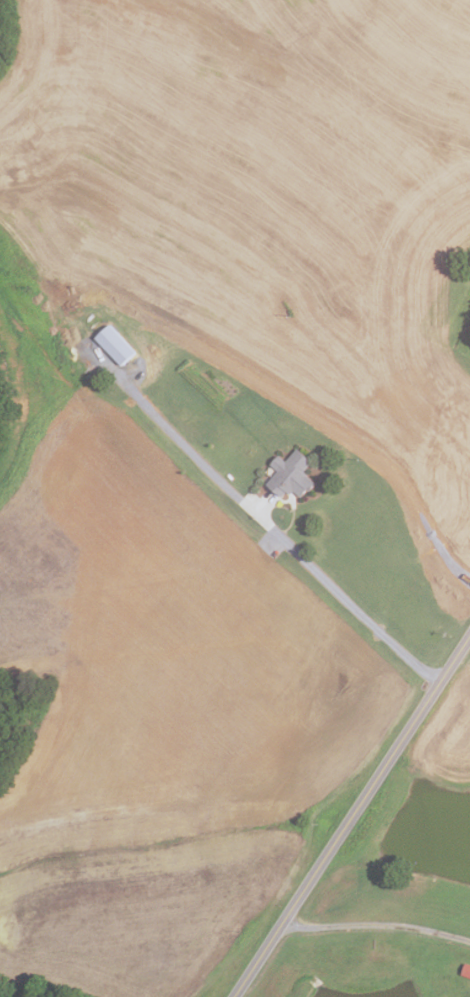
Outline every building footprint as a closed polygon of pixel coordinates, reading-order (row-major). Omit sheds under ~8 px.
[(120,366),(93,336),(107,323),(134,352),(120,366)] [(310,461),(302,471),(306,474),(305,476),(313,483),(307,490),(305,489),(298,496),(292,491),(289,494),(285,491),(280,497),(265,484),(276,471),(268,464),(276,454),(284,461),(295,448),(310,461)] [(463,963),(469,965),(469,978),(459,975),(463,963)]
